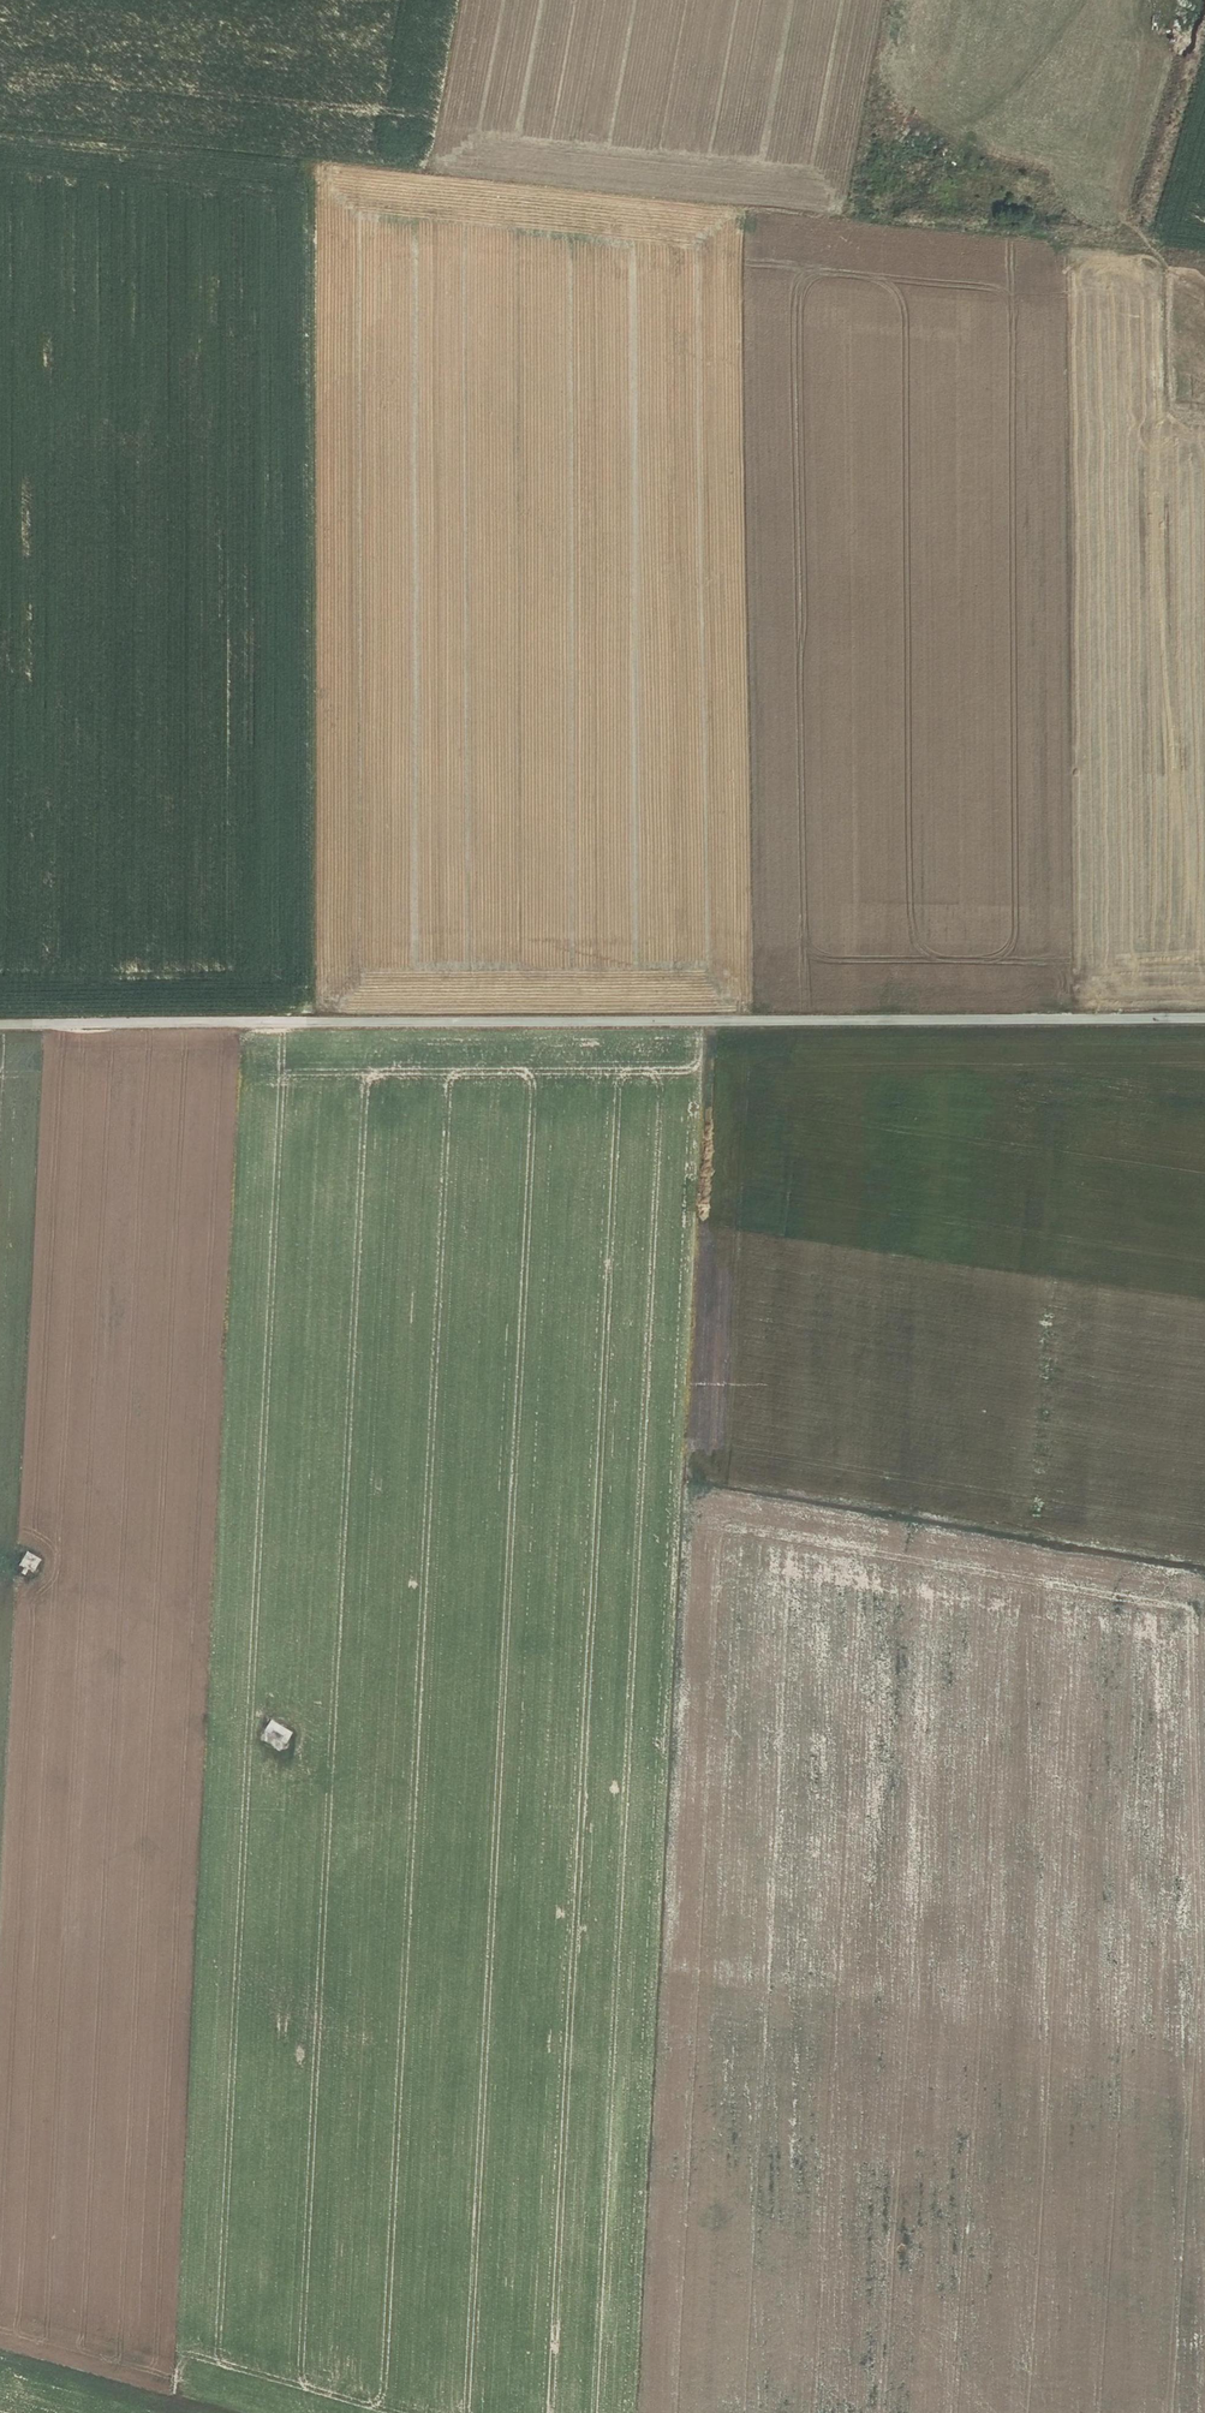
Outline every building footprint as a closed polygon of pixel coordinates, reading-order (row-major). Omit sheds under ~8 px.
[(23,1569),(21,1574),(25,1577),(28,1572),(32,1574),(33,1574),(40,1562),(40,1560),(27,1553),(26,1554),(19,1566),(19,1567),(23,1569)] [(292,1734),(271,1721),(265,1731),(270,1734),(272,1731),(282,1737),(280,1741),(286,1744),(292,1734)]
